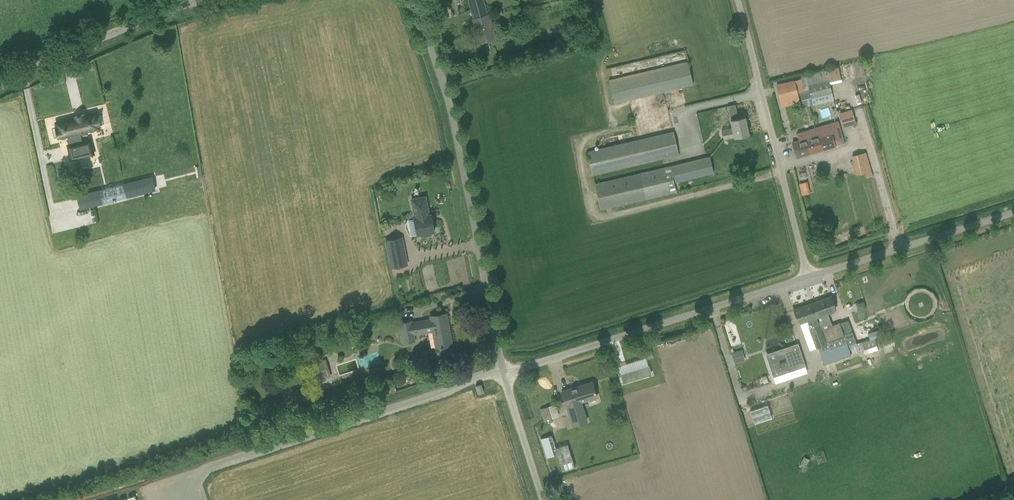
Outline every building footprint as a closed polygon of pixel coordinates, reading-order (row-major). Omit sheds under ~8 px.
[(442,1),(445,14),(451,13),(448,0),(445,0),(442,1)] [(471,18),(479,43),(497,38),(490,13),(488,13),(485,0),(469,0),(474,17),(471,18)] [(498,26),(500,33),(507,31),(506,24),(498,26)] [(615,102),(694,83),(689,60),(609,79),(615,102)] [(846,79),(855,77),(852,63),(843,65),(846,79)] [(803,106),(814,103),(833,99),(829,80),(830,80),(828,69),(800,75),(802,86),(803,86),(804,91),(800,92),(803,106)] [(798,96),(794,81),(777,85),(780,101),(798,96)] [(735,137),(749,134),(745,117),(738,119),(735,104),(727,105),(731,120),(733,128),(722,130),(724,139),(735,136),(735,137)] [(852,109),(839,113),(842,123),(855,120),(852,109)] [(99,126),(101,125),(104,124),(102,114),(96,116),(96,113),(85,116),(85,114),(75,116),(75,118),(57,123),(58,127),(52,129),(54,139),(68,135),(71,145),(68,145),(72,159),(80,157),(85,156),(93,154),(90,140),(82,142),(79,133),(99,128),(99,126)] [(808,130),(814,152),(843,143),(837,121),(808,130)] [(679,153),(674,130),(587,151),(593,174),(679,153)] [(805,139),(792,142),(797,157),(814,152),(808,130),(802,132),(805,139)] [(675,181),(714,172),(710,155),(670,165),(595,183),(601,209),(677,191),(675,181)] [(869,164),(855,167),(857,174),(866,172),(867,178),(872,177),(870,169),(869,164)] [(155,190),(151,176),(121,184),(120,184),(78,195),(81,208),(155,190)] [(802,194),(811,192),(807,180),(799,182),(802,194)] [(415,217),(414,218),(417,235),(421,234),(421,236),(431,234),(431,232),(435,231),(432,220),(432,221),(430,222),(425,197),(412,199),(415,217)] [(384,240),(390,268),(407,264),(401,237),(384,240)] [(836,309),(834,306),(831,296),(810,304),(819,328),(821,327),(822,329),(832,326),(827,312),(828,312),(836,309)] [(819,328),(810,304),(794,310),(797,319),(799,323),(808,320),(809,324),(808,325),(810,330),(811,329),(817,347),(827,343),(822,329),(821,327),(819,328)] [(452,345),(446,313),(430,316),(430,319),(413,322),(412,319),(400,321),(403,343),(416,340),(415,334),(433,331),(436,348),(452,345)] [(822,329),(827,343),(828,343),(829,347),(847,341),(845,336),(840,323),(832,326),(822,329)] [(866,352),(879,348),(874,333),(870,334),(872,339),(862,342),(866,352)] [(769,347),(779,349),(781,341),(771,339),(769,347)] [(852,353),(847,341),(829,347),(820,350),(825,363),(852,353)] [(774,380),(809,368),(800,343),(778,351),(779,353),(766,357),(774,380)] [(743,350),(731,353),(734,363),(746,360),(743,350)] [(317,367),(319,375),(328,372),(324,360),(315,362),(317,367)] [(652,375),(649,365),(620,374),(623,383),(652,375)] [(597,396),(592,381),(562,391),(566,406),(567,406),(568,409),(573,425),(582,422),(588,421),(582,401),(597,396)] [(374,398),(396,391),(395,385),(372,392),(374,398)] [(752,410),(756,422),(773,417),(770,405),(752,410)] [(552,419),(548,407),(540,409),(543,421),(552,419)] [(551,435),(542,437),(546,457),(555,455),(551,435)] [(570,444),(556,446),(561,470),(575,467),(570,444)] [(804,456),(801,462),(806,465),(809,459),(804,456)]
